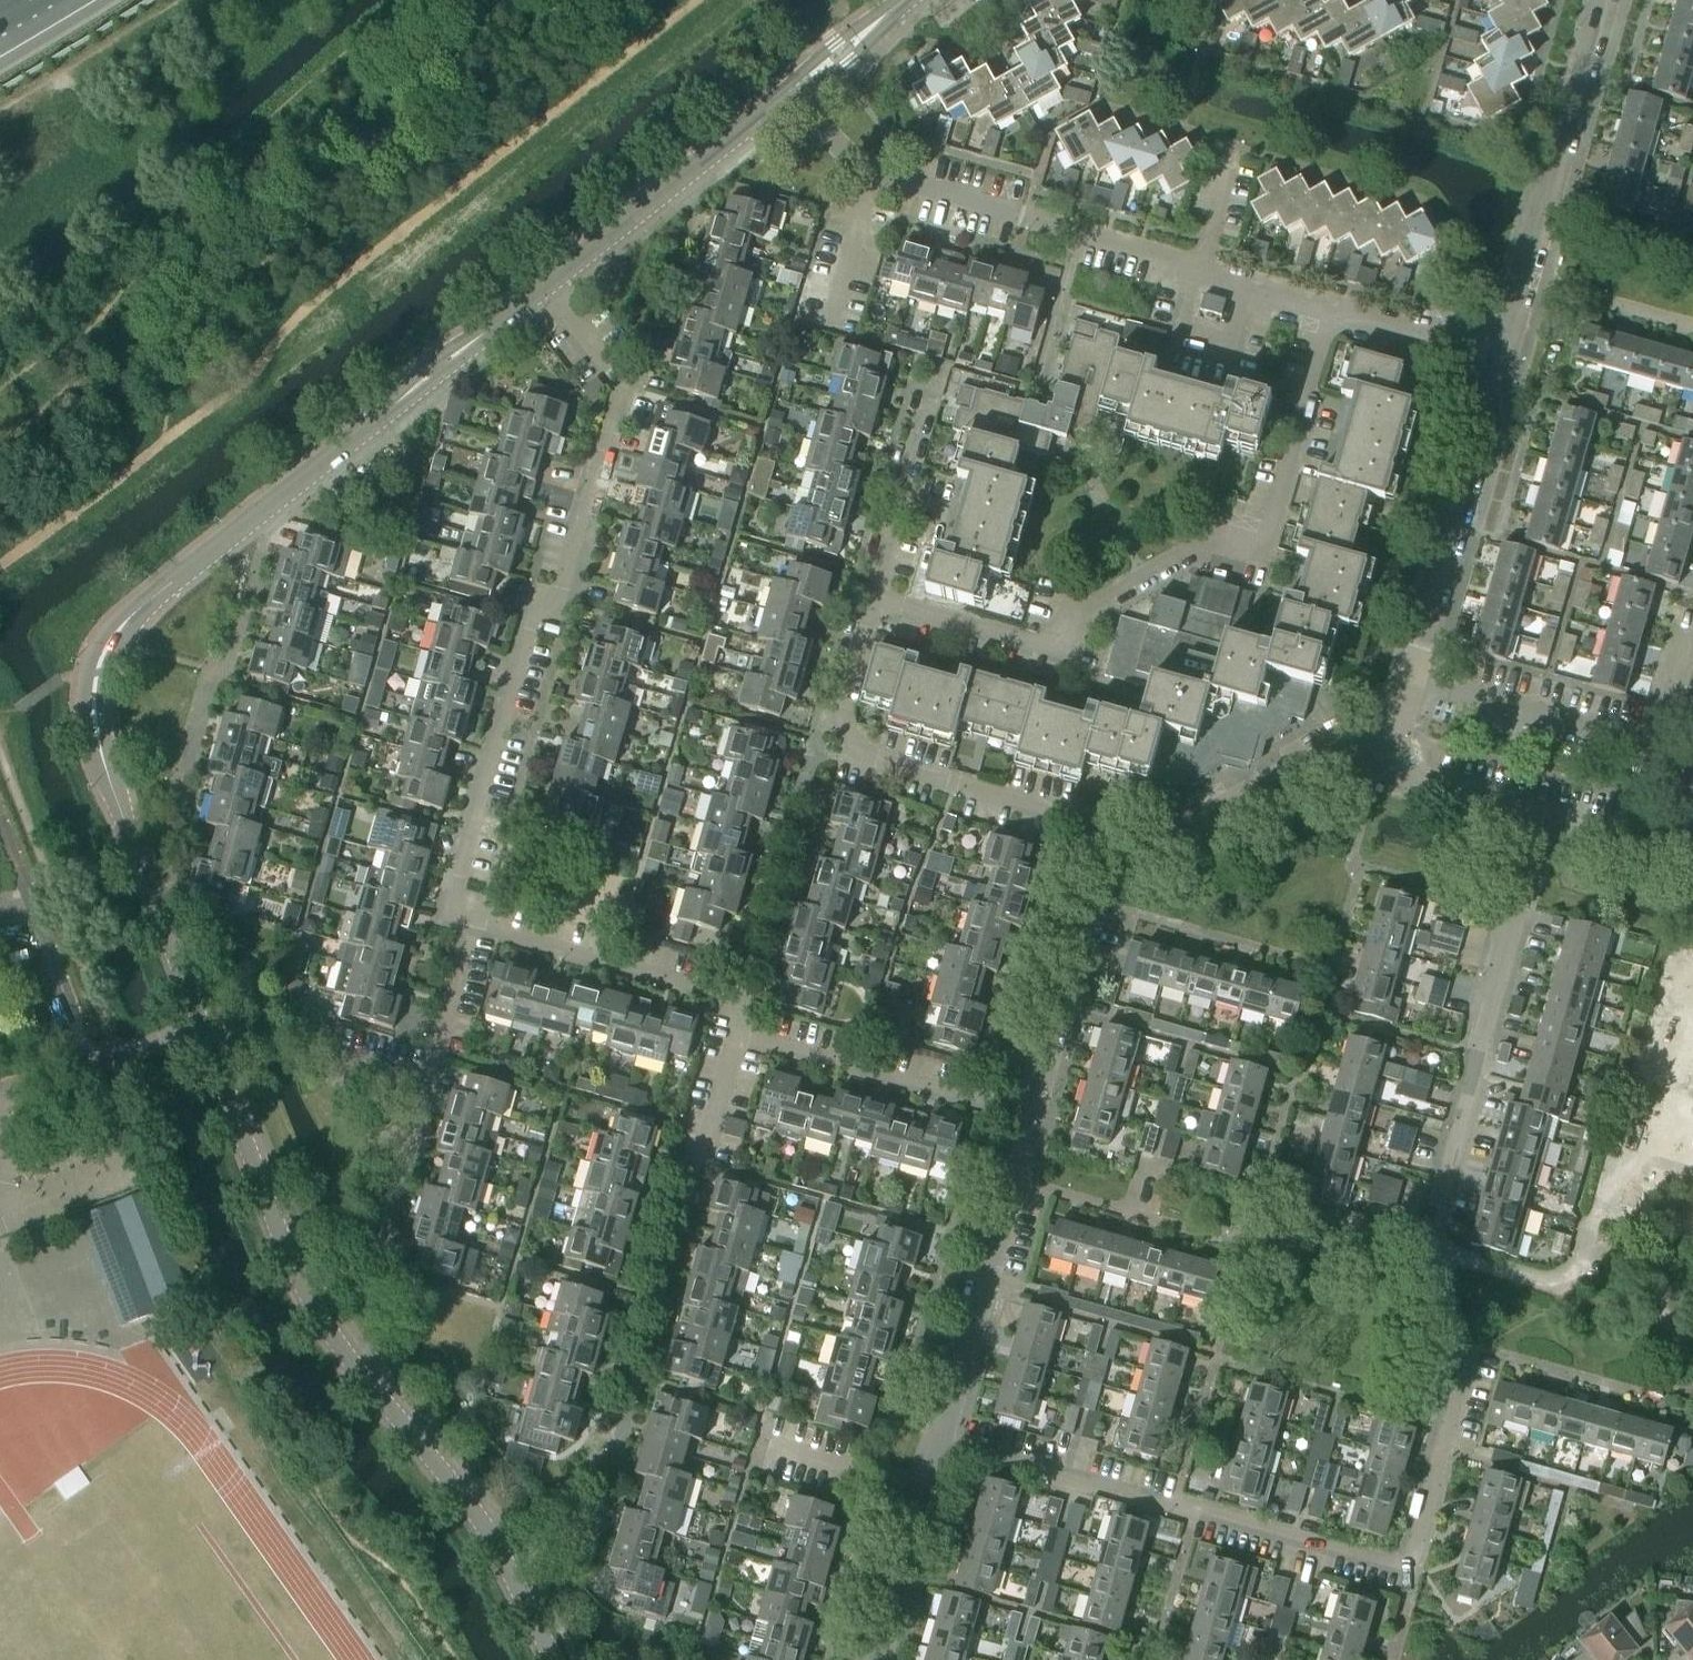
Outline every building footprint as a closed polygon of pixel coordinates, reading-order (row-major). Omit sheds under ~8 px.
[(1037,20),(1038,20),(1047,36),(1064,27),(1065,28),(1080,19),(1072,4),(1071,3),(1054,13),(1047,0),(1037,0),(1029,5),(1037,20)] [(1054,13),(1071,3),(1072,4),(1078,0),(1047,0),(1054,13)] [(1103,5),(1115,9),(1118,0),(1104,0),(1103,5)] [(1244,15),(1243,14),(1260,5),(1257,0),(1230,0),(1219,6),(1228,24),(1244,15)] [(1268,22),(1268,21),(1284,12),(1278,0),(1257,0),(1260,5),(1243,14),(1244,15),(1253,30),(1268,22)] [(1292,29),(1292,28),(1308,18),(1299,2),(1300,1),(1299,0),(1278,0),(1284,12),(1268,21),(1268,22),(1277,37),(1292,29)] [(1316,35),(1316,34),(1332,25),(1323,8),(1324,8),(1319,0),(1302,0),(1300,1),(1299,2),(1308,18),(1292,28),(1292,29),(1301,44),(1316,35)] [(1341,42),(1340,41),(1357,32),(1347,15),(1348,15),(1340,0),(1338,0),(1324,8),(1323,8),(1332,25),(1316,34),(1316,35),(1321,44),(1319,45),(1322,51),(1325,50),(1325,51),(1341,42)] [(1381,40),(1413,22),(1405,7),(1404,6),(1388,16),(1379,0),(1375,0),(1363,7),(1381,40)] [(1405,7),(1416,0),(1379,0),(1388,16),(1404,6),(1405,7)] [(1458,8),(1467,11),(1470,0),(1461,0),(1458,8)] [(1504,8),(1505,8),(1514,24),(1531,15),(1531,16),(1547,7),(1543,0),(1521,0),(1520,0),(1499,0),(1504,8)] [(1674,11),(1692,16),(1692,0),(1677,0),(1674,11)] [(1340,41),(1341,42),(1349,58),(1381,40),(1363,7),(1348,15),(1347,15),(1357,32),(1340,41)] [(1488,17),(1497,32),(1498,32),(1507,49),(1524,39),(1525,40),(1540,31),(1531,16),(1531,15),(1514,24),(1505,8),(1504,8),(1488,17)] [(1667,37),(1692,45),(1692,16),(1674,11),(1667,37)] [(1416,29),(1429,32),(1432,21),(1419,17),(1416,29)] [(1022,29),(1030,45),(1031,44),(1040,61),(1057,51),(1058,52),(1073,44),(1065,28),(1064,27),(1047,36),(1038,20),(1037,20),(1022,29)] [(1432,21),(1429,32),(1442,36),(1445,24),(1432,21)] [(1450,39),(1463,42),(1466,31),(1453,27),(1450,39)] [(1466,31),(1463,42),(1476,46),(1479,34),(1466,31)] [(1481,41),(1490,57),(1491,56),(1500,73),(1517,63),(1518,64),(1533,55),(1525,40),(1524,39),(1507,49),(1498,32),(1497,32),(1481,41)] [(1246,33),(1242,46),(1254,49),(1257,36),(1246,33)] [(1659,64),(1692,73),(1692,45),(1667,37),(1659,64)] [(1076,50),(1089,54),(1092,42),(1079,39),(1076,50)] [(1092,42),(1089,54),(1102,57),(1105,46),(1092,42)] [(1015,53),(1024,69),(1024,68),(1034,85),(1051,76),(1067,68),(1058,52),(1057,51),(1040,61),(1031,44),(1030,45),(1015,53)] [(1254,49),(1242,46),(1239,59),(1250,62),(1254,49)] [(1294,47),(1291,59),(1302,63),(1306,50),(1294,47)] [(923,107),(938,98),(954,88),(945,72),(946,71),(937,56),(920,65),(929,81),(913,89),(923,107)] [(1475,65),(1483,81),(1484,80),(1493,97),(1510,87),(1511,88),(1526,80),(1518,64),(1517,63),(1500,73),(1491,56),(1490,57),(1475,65)] [(1302,63),(1291,59),(1287,72),(1298,75),(1302,63)] [(1339,73),(1350,76),(1354,63),(1343,60),(1339,73)] [(947,114),(963,105),(962,104),(979,95),(969,79),(970,78),(962,63),(946,71),(945,72),(954,88),(938,98),(947,114)] [(1659,64),(1652,91),(1686,101),(1692,74),(1692,73),(1659,64)] [(1024,69),(1009,77),(1028,110),(1060,92),(1051,76),(1034,85),(1024,68),(1024,69)] [(971,121),(987,112),(986,111),(1003,102),(994,86),(995,85),(986,69),(970,78),(969,79),(979,95),(962,104),(963,105),(971,121)] [(1350,76),(1339,73),(1335,86),(1347,89),(1350,76)] [(1436,87),(1449,91),(1452,79),(1439,76),(1436,87)] [(986,111),(987,112),(996,127),(1028,110),(1009,77),(995,85),(994,86),(1003,102),(986,111)] [(1452,79),(1449,91),(1462,94),(1465,83),(1452,79)] [(1484,80),(1483,81),(1468,90),(1486,123),(1519,104),(1511,88),(1510,87),(1493,97),(1484,80)] [(1062,99),(1075,102),(1079,91),(1066,87),(1062,99)] [(1079,91),(1075,102),(1088,106),(1091,94),(1079,91)] [(1629,94),(1621,121),(1655,131),(1662,103),(1629,94)] [(1074,167),(1090,158),(1091,158),(1082,141),(1098,132),(1098,131),(1089,115),(1056,134),(1074,167)] [(940,117),(937,129),(948,133),(952,120),(940,117)] [(1621,121),(1614,147),(1647,157),(1655,131),(1621,121)] [(1099,174),(1114,165),(1115,165),(1106,148),(1123,139),(1122,138),(1113,122),(1098,131),(1098,132),(1082,141),(1091,158),(1090,158),(1099,174)] [(1681,138),(1692,141),(1692,127),(1685,125),(1681,138)] [(948,133),(937,129),(933,142),(944,146),(948,133)] [(1123,181),(1138,172),(1139,172),(1130,155),(1147,146),(1146,145),(1138,129),(1122,138),(1123,139),(1106,148),(1115,165),(1114,165),(1123,181)] [(989,130),(985,143),(996,147),(1000,134),(989,130)] [(1147,188),(1163,179),(1154,162),(1171,153),(1170,152),(1162,136),(1146,145),(1147,146),(1130,155),(1139,172),(1138,172),(1147,188)] [(1681,138),(1677,151),(1690,154),(1692,144),(1692,141),(1681,138)] [(996,147),(985,143),(981,156),(993,159),(996,147)] [(1163,179),(1171,195),(1189,185),(1180,169),(1196,161),(1186,143),(1170,152),(1171,153),(1154,162),(1163,179)] [(1614,147),(1606,174),(1640,184),(1647,157),(1614,147)] [(1067,170),(1064,183),(1075,186),(1079,173),(1067,170)] [(1262,225),(1277,216),(1277,215),(1293,206),(1284,189),(1285,188),(1276,173),(1258,183),(1267,198),(1252,207),(1262,225)] [(1640,184),(1606,174),(1598,201),(1632,211),(1640,184)] [(1669,178),(1666,191),(1679,194),(1682,182),(1669,178)] [(1286,231),(1301,223),(1301,222),(1317,212),(1308,196),(1309,195),(1300,180),(1285,188),(1284,189),(1293,206),(1277,215),(1277,216),(1286,231)] [(1075,186),(1064,183),(1060,195),(1072,199),(1075,186)] [(1116,184),(1112,196),(1124,200),(1127,187),(1116,184)] [(1310,238),(1326,229),(1325,229),(1342,220),(1332,203),(1333,202),(1324,187),(1309,195),(1308,196),(1317,212),(1301,222),(1301,223),(1310,238)] [(1679,194),(1666,191),(1662,204),(1675,207),(1679,194)] [(1334,245),(1350,236),(1349,235),(1366,226),(1356,209),(1357,209),(1348,193),(1333,202),(1332,203),(1342,220),(1325,229),(1326,229),(1334,245)] [(1124,200),(1112,196),(1109,209),(1120,212),(1124,200)] [(1683,210),(1692,212),(1692,199),(1687,197),(1683,210)] [(725,217),(725,218),(740,223),(737,232),(751,236),(751,237),(762,240),(765,228),(779,232),(786,205),(761,198),(758,206),(731,198),(725,217)] [(1358,252),(1374,243),(1374,242),(1390,233),(1381,216),(1373,200),(1357,209),(1356,209),(1366,226),(1349,235),(1350,236),(1358,252)] [(1383,259),(1398,250),(1398,249),(1414,240),(1405,223),(1406,222),(1397,207),(1381,216),(1390,233),(1374,242),(1374,243),(1383,259)] [(1151,221),(1163,224),(1166,211),(1155,208),(1151,221)] [(714,214),(706,244),(746,255),(751,237),(751,236),(737,232),(740,223),(725,218),(725,217),(714,214)] [(1398,249),(1398,250),(1407,266),(1439,247),(1421,214),(1406,222),(1405,223),(1414,240),(1398,249)] [(1610,218),(1605,234),(1624,240),(1629,223),(1610,218)] [(1253,254),(1264,257),(1268,245),(1257,241),(1253,254)] [(1303,241),(1299,254),(1311,257),(1314,244),(1303,241)] [(892,283),(911,288),(912,288),(916,274),(926,276),(930,262),(931,262),(934,251),(903,242),(896,267),(884,264),(880,278),(893,281),(892,283)] [(706,244),(698,273),(709,276),(709,275),(724,279),(726,270),(741,274),(741,273),(746,255),(706,244)] [(967,316),(970,304),(969,304),(973,290),(964,287),(968,272),(967,272),(968,268),(963,267),(965,259),(961,256),(952,254),(948,267),(949,267),(937,307),(967,316)] [(1311,257),(1299,254),(1296,266),(1307,270),(1311,257)] [(1351,254),(1348,267),(1359,270),(1363,258),(1351,254)] [(970,304),(988,310),(999,269),(970,261),(968,268),(967,272),(968,272),(964,287),(973,290),(969,304),(970,304)] [(908,299),(937,307),(949,267),(948,267),(931,262),(930,262),(926,276),(916,274),(912,288),(911,288),(908,299)] [(1359,270),(1348,267),(1344,280),(1355,283),(1359,270)] [(1400,268),(1396,281),(1407,284),(1411,271),(1400,268)] [(988,310),(1006,315),(1007,315),(1011,300),(1020,303),(1024,288),(1025,289),(1029,277),(999,269),(988,310)] [(709,276),(704,294),(744,306),(756,309),(763,282),(751,278),(752,276),(741,273),(741,274),(726,270),(724,279),(709,275),(709,276)] [(1407,284),(1396,281),(1392,294),(1404,297),(1407,284)] [(1007,315),(1006,315),(1003,326),(1033,334),(1044,294),(1025,289),(1024,288),(1020,303),(1011,300),(1007,315)] [(699,312),(698,313),(713,317),(710,327),(725,331),(724,332),(736,335),(744,306),(704,294),(699,312)] [(1204,294),(1200,310),(1221,316),(1225,300),(1204,294)] [(687,309),(679,338),(719,350),(724,332),(725,331),(710,327),(713,317),(698,313),(699,312),(687,309)] [(1072,335),(1062,371),(1081,376),(1084,367),(1093,370),(1090,379),(1106,383),(1114,355),(1115,355),(1120,338),(1118,337),(1118,338),(1097,332),(1095,338),(1087,335),(1090,324),(1077,320),(1072,335)] [(1576,361),(1603,368),(1613,334),(1585,326),(1576,361)] [(1603,368),(1629,376),(1639,342),(1613,334),(1603,368)] [(895,345),(895,346),(914,351),(917,340),(898,335),(895,345)] [(674,356),(671,368),(682,371),(682,370),(697,374),(700,365),(714,369),(714,368),(725,371),(727,371),(732,353),(719,350),(679,338),(679,340),(676,343),(673,352),(674,356)] [(1629,376),(1656,383),(1666,349),(1639,342),(1629,376)] [(832,376),(843,380),(843,379),(858,383),(860,373),(875,377),(875,376),(886,380),(893,356),(881,353),(880,357),(840,346),(832,376)] [(1656,383),(1682,391),(1692,357),(1666,349),(1656,383)] [(1341,395),(1361,401),(1340,474),(1321,469),(1317,481),(1319,481),(1302,543),(1300,543),(1297,555),(1316,560),(1304,602),(1285,596),(1282,608),(1284,609),(1275,639),(1274,639),(1274,640),(1275,641),(1272,649),(1239,639),(1252,594),(1239,590),(1233,609),(1198,599),(1204,580),(1192,577),(1184,605),(1157,598),(1149,625),(1121,617),(1104,676),(1149,689),(1139,723),(1100,711),(1100,710),(1089,706),(1083,726),(1042,714),(1047,695),(1035,691),(1035,693),(972,676),(973,674),(961,671),(956,690),(914,678),(920,659),(908,656),(907,657),(876,648),(862,697),(894,706),(889,723),(954,742),(959,724),(1021,741),(1016,759),(1082,777),(1087,759),(1149,777),(1150,778),(1150,777),(1186,787),(1189,777),(1222,757),(1250,765),(1258,737),(1293,718),(1304,721),(1314,686),(1314,685),(1314,684),(1331,622),(1349,627),(1368,562),(1350,557),(1367,495),(1385,500),(1412,403),(1395,398),(1404,366),(1355,352),(1346,384),(1345,384),(1341,395)] [(972,364),(974,356),(961,352),(959,360),(972,364)] [(1106,383),(1100,403),(1101,403),(1132,412),(1127,430),(1221,457),(1226,439),(1258,448),(1272,399),(1240,390),(1241,389),(1229,386),(1223,405),(1152,385),(1158,366),(1146,362),(1146,364),(1115,355),(1114,355),(1106,383)] [(1682,391),(1692,394),(1692,357),(1682,391)] [(993,365),(977,360),(976,368),(991,372),(993,365)] [(682,371),(677,390),(704,398),(702,406),(714,409),(716,401),(717,401),(725,371),(714,368),(714,369),(700,365),(697,374),(682,370),(682,371)] [(1052,406),(1052,408),(1073,413),(1070,423),(1071,423),(1092,429),(1094,430),(1094,429),(1101,403),(1100,403),(1106,383),(1090,379),(1087,388),(1078,385),(1081,376),(1062,371),(1052,406)] [(843,380),(838,398),(878,409),(886,380),(875,376),(875,377),(860,373),(858,383),(843,379),(843,380)] [(953,429),(953,430),(971,436),(972,434),(999,442),(1003,429),(994,427),(996,418),(1005,420),(1011,399),(976,389),(961,385),(957,398),(968,402),(966,409),(960,408),(958,416),(954,429),(953,429)] [(522,415),(522,416),(532,419),(537,420),(534,430),(548,434),(548,435),(556,437),(559,438),(568,408),(567,407),(570,395),(540,387),(537,399),(529,396),(528,396),(522,415)] [(1579,403),(1592,407),(1596,394),(1583,390),(1579,403)] [(1592,407),(1605,410),(1609,398),(1596,394),(1592,407)] [(451,395),(447,409),(462,413),(465,414),(469,400),(451,395)] [(838,398),(833,416),(832,417),(847,421),(844,430),(859,434),(859,435),(870,438),(878,409),(838,398)] [(1003,429),(999,442),(1020,448),(1019,449),(1044,457),(1045,457),(1046,455),(1052,434),(1052,433),(1042,430),(1048,410),(1047,410),(1011,399),(1005,420),(1014,423),(1012,432),(1003,429)] [(658,407),(654,421),(657,422),(655,430),(665,432),(664,433),(679,437),(676,447),(691,451),(691,452),(702,455),(705,444),(708,442),(711,430),(710,426),(710,425),(709,424),(711,416),(700,413),(698,421),(689,419),(674,415),(677,407),(664,403),(658,407)] [(1048,410),(1042,430),(1052,433),(1052,434),(1067,438),(1071,423),(1070,423),(1073,413),(1052,408),(1052,406),(1048,405),(1047,410),(1048,410)] [(1632,418),(1645,422),(1649,409),(1636,405),(1632,418)] [(1563,407),(1555,435),(1589,444),(1597,417),(1563,407)] [(1645,422),(1658,425),(1662,412),(1649,409),(1645,422)] [(503,423),(499,440),(503,441),(532,450),(543,453),(556,456),(559,443),(555,442),(556,437),(548,435),(548,434),(534,430),(537,420),(532,419),(522,416),(522,415),(511,412),(508,422),(503,423)] [(822,412),(813,442),(854,453),(859,435),(859,434),(844,430),(847,421),(832,417),(833,416),(822,412)] [(1672,429),(1685,433),(1692,435),(1692,421),(1675,416),(1672,429)] [(1619,438),(1631,442),(1635,428),(1622,424),(1619,438)] [(653,429),(645,459),(686,470),(691,452),(691,451),(676,447),(679,437),(664,433),(665,432),(655,430),(653,429)] [(1092,429),(1087,447),(1099,450),(1104,432),(1094,429),(1094,430),(1092,429)] [(1640,444),(1653,448),(1657,434),(1644,430),(1640,444)] [(935,561),(926,593),(975,607),(984,575),(1001,580),(1028,485),(1011,480),(1019,449),(1020,448),(999,442),(972,434),(971,436),(963,466),(961,466),(957,477),(977,483),(971,502),(956,554),(937,548),(934,560),(935,561)] [(1555,435),(1547,461),(1582,471),(1589,444),(1555,435)] [(498,459),(498,460),(512,464),(509,474),(524,478),(524,479),(532,481),(535,482),(543,453),(532,450),(503,441),(498,459)] [(1675,468),(1692,474),(1692,444),(1682,441),(1675,468)] [(805,471),(816,474),(817,473),(831,478),(834,468),(848,472),(849,471),(857,474),(858,469),(863,470),(866,457),(854,453),(813,442),(805,471)] [(1044,457),(1041,467),(1059,472),(1063,460),(1046,455),(1045,457),(1044,457)] [(480,472),(478,481),(479,485),(478,486),(519,497),(531,500),(535,487),(531,486),(532,481),(524,479),(524,478),(509,474),(512,464),(498,460),(498,459),(487,456),(483,469),(480,472)] [(645,459),(637,488),(648,491),(648,490),(663,494),(666,485),(680,489),(680,488),(686,470),(645,459)] [(1547,461),(1540,488),(1574,497),(1582,471),(1547,461)] [(1611,465),(1607,478),(1620,482),(1624,469),(1611,465)] [(816,474),(811,492),(852,504),(860,474),(857,474),(849,471),(848,472),(834,468),(831,478),(817,473),(816,474)] [(1667,495),(1692,502),(1692,474),(1675,468),(1667,495)] [(1632,471),(1629,484),(1641,488),(1645,475),(1632,471)] [(1620,482),(1607,478),(1604,491),(1616,494),(1620,482)] [(1629,484),(1625,497),(1638,500),(1641,488),(1629,484)] [(648,491),(643,509),(683,521),(692,491),(680,488),(680,489),(666,485),(663,494),(648,490),(648,491)] [(478,486),(470,515),(481,518),(482,517),(496,521),(499,512),(513,516),(514,515),(519,497),(478,486)] [(1540,488),(1532,514),(1567,524),(1574,497),(1540,488)] [(800,489),(795,507),(806,511),(821,516),(818,525),(833,529),(832,530),(844,533),(852,504),(811,492),(800,489)] [(1660,521),(1692,531),(1692,502),(1667,495),(1660,521)] [(806,511),(795,507),(787,538),(823,548),(822,552),(837,557),(838,555),(840,552),(842,545),(841,541),(844,533),(832,530),(833,529),(818,525),(821,516),(806,511)] [(638,527),(638,528),(652,532),(650,542),(664,546),(664,547),(675,550),(683,521),(643,509),(638,527)] [(481,518),(476,536),(517,547),(525,518),(514,515),(513,516),(499,512),(496,521),(482,517),(481,518)] [(1567,524),(1532,514),(1525,541),(1559,551),(1567,524)] [(1596,518),(1592,531),(1605,535),(1609,522),(1596,518)] [(1652,548),(1686,558),(1692,534),(1692,531),(1660,521),(1652,548)] [(620,539),(618,547),(619,552),(619,553),(659,565),(664,547),(664,546),(650,542),(652,532),(638,528),(638,527),(627,524),(624,535),(620,539)] [(1617,524),(1614,537),(1626,541),(1630,528),(1617,524)] [(1592,531),(1589,544),(1601,547),(1605,535),(1592,531)] [(465,533),(460,551),(471,554),(471,555),(486,559),(483,568),(498,573),(497,574),(508,577),(517,547),(476,536),(465,533)] [(296,554),(296,555),(300,556),(310,559),(308,569),(322,573),(322,574),(333,577),(345,580),(351,560),(354,550),(341,546),(301,535),(296,554)] [(1614,537),(1610,550),(1623,554),(1626,541),(1614,537)] [(1502,544),(1494,572),(1528,581),(1536,554),(1502,544)] [(1686,558),(1652,548),(1644,575),(1679,585),(1686,558)] [(285,551),(277,580),(317,592),(322,574),(322,573),(308,569),(310,559),(300,556),(296,555),(296,554),(285,551)] [(460,551),(452,582),(492,593),(497,574),(498,573),(483,568),(486,559),(471,555),(471,554),(460,551)] [(619,553),(610,583),(622,586),(622,585),(636,589),(639,580),(653,584),(654,583),(659,565),(619,553)] [(791,565),(786,584),(785,585),(800,589),(797,598),(812,603),(812,604),(823,607),(832,576),(791,565)] [(1494,572),(1487,598),(1521,608),(1528,581),(1494,572)] [(1557,575),(1554,588),(1567,592),(1570,579),(1557,575)] [(1621,578),(1614,605),(1648,615),(1656,588),(1621,578)] [(277,580),(268,610),(279,613),(280,612),(294,616),(297,607),(311,611),(312,610),(323,613),(325,613),(330,595),(317,592),(277,580)] [(622,586),(616,605),(656,616),(665,586),(654,583),(653,584),(639,580),(636,589),(622,585),(622,586)] [(775,581),(766,610),(807,622),(812,604),(812,603),(797,598),(800,589),(785,585),(786,584),(775,581)] [(1579,581),(1575,594),(1588,598),(1592,585),(1579,581)] [(1554,588),(1550,601),(1563,605),(1567,592),(1554,588)] [(1572,607),(1585,611),(1588,598),(1575,594),(1572,607)] [(445,596),(438,624),(439,624),(451,627),(450,628),(465,632),(462,642),(477,646),(477,647),(488,650),(496,619),(492,618),(478,614),(468,611),(471,603),(445,596)] [(1487,598),(1479,625),(1514,634),(1521,608),(1487,598)] [(1614,605),(1606,632),(1641,641),(1648,615),(1614,605)] [(279,613),(274,631),(314,642),(323,613),(312,610),(311,611),(297,607),(294,616),(280,612),(279,613)] [(758,640),(769,643),(770,642),(784,646),(787,636),(801,641),(802,640),(807,622),(766,610),(758,640)] [(600,618),(593,644),(604,648),(604,649),(618,653),(616,662),(630,666),(630,667),(641,670),(650,640),(625,633),(627,626),(600,618)] [(439,624),(431,653),(472,665),(477,647),(477,646),(462,642),(465,632),(450,628),(451,627),(439,624)] [(1514,634),(1479,625),(1472,652),(1506,661),(1514,634)] [(1543,629),(1539,641),(1552,645),(1555,632),(1544,629),(1543,629)] [(269,649),(269,650),(284,654),(281,663),(295,667),(295,668),(306,672),(314,642),(274,631),(269,649)] [(1606,632),(1599,658),(1633,668),(1641,641),(1606,632)] [(364,633),(357,654),(373,658),(373,655),(378,640),(379,637),(364,633)] [(1564,634),(1561,647),(1574,651),(1577,638),(1564,634)] [(769,643),(764,661),(804,672),(813,643),(802,640),(801,641),(787,636),(784,646),(770,642),(769,643)] [(1539,641),(1535,654),(1548,658),(1552,645),(1539,641)] [(593,644),(584,674),(625,685),(630,667),(630,666),(616,662),(618,653),(604,649),(604,648),(593,644)] [(258,646),(250,676),(290,687),(295,668),(295,667),(281,663),(284,654),(269,650),(269,649),(258,646)] [(1574,651),(1561,647),(1557,660),(1570,664),(1574,651)] [(431,653),(423,683),(434,686),(434,685),(449,689),(452,680),(466,684),(467,683),(472,665),(431,653)] [(364,688),(373,658),(357,654),(355,654),(347,683),(364,688)] [(759,680),(773,684),(771,693),(785,697),(785,698),(796,701),(804,672),(764,661),(753,658),(748,676),(759,679),(759,680)] [(1633,668),(1599,658),(1591,686),(1626,695),(1633,668)] [(584,674),(576,703),(587,706),(588,705),(602,709),(605,700),(619,704),(620,703),(631,706),(636,688),(625,685),(584,674)] [(759,680),(759,679),(748,676),(739,706),(780,717),(785,698),(785,697),(771,693),(773,684),(759,680)] [(423,683),(418,701),(429,704),(470,715),(478,686),(467,683),(466,684),(452,680),(449,689),(434,685),(434,686),(423,683)] [(238,718),(237,719),(252,723),(250,733),(264,737),(264,738),(275,741),(284,711),(243,699),(238,718)] [(587,706),(582,724),(623,736),(631,706),(620,703),(619,704),(605,700),(602,709),(588,705),(587,706)] [(418,701),(413,719),(424,722),(424,723),(439,727),(436,736),(451,740),(450,741),(461,745),(470,715),(429,704),(418,701)] [(227,715),(218,745),(259,756),(264,738),(264,737),(250,733),(252,723),(237,719),(238,718),(227,715)] [(413,719),(405,748),(445,759),(450,741),(451,740),(436,736),(439,727),(424,723),(424,722),(413,719)] [(577,742),(577,743),(591,747),(589,757),(603,761),(603,762),(614,765),(623,736),(582,724),(577,742)] [(724,760),(735,763),(736,762),(750,766),(753,757),(767,761),(768,760),(769,755),(781,758),(783,755),(786,746),(785,741),(786,740),(770,735),(769,740),(733,729),(724,760)] [(566,739),(558,769),(598,780),(603,762),(603,761),(589,757),(591,747),(577,743),(577,742),(566,739)] [(218,745),(210,774),(215,776),(221,777),(221,776),(236,780),(239,771),(253,775),(254,774),(265,777),(270,759),(259,756),(218,745)] [(405,748),(397,778),(408,781),(408,780),(423,784),(425,774),(440,778),(440,777),(445,759),(405,748)] [(735,763),(730,781),(771,792),(779,763),(768,760),(767,761),(753,757),(750,766),(736,762),(735,763)] [(558,769),(549,798),(561,801),(561,800),(575,804),(578,795),(593,799),(593,798),(598,780),(558,769)] [(215,776),(211,794),(216,795),(257,806),(266,809),(274,780),(265,777),(254,774),(253,775),(239,771),(236,780),(221,776),(221,777),(215,776)] [(402,800),(400,808),(414,812),(416,804),(443,811),(451,781),(440,777),(440,778),(425,774),(423,784),(408,780),(408,781),(402,800)] [(730,781),(725,799),(725,800),(740,804),(737,813),(751,818),(751,819),(762,822),(771,792),(730,781)] [(831,824),(842,827),(842,826),(857,831),(860,821),(874,825),(874,824),(886,828),(892,805),(879,801),(878,805),(839,794),(831,824)] [(216,795),(208,825),(219,828),(219,827),(234,831),(237,822),(251,826),(251,825),(257,806),(216,795)] [(555,820),(551,835),(591,846),(596,831),(604,801),(593,798),(593,799),(578,795),(575,804),(561,800),(561,801),(555,820)] [(714,796),(706,825),(746,837),(751,819),(751,818),(737,813),(740,804),(725,800),(725,799),(714,796)] [(379,809),(368,848),(387,854),(388,853),(402,857),(405,847),(419,851),(420,850),(431,854),(438,827),(412,820),(413,819),(401,816),(379,809)] [(842,827),(837,845),(877,857),(886,828),(874,824),(874,825),(860,821),(857,831),(842,826),(842,827)] [(219,828),(214,846),(254,857),(263,828),(251,825),(251,826),(237,822),(234,831),(219,827),(219,828)] [(698,855),(709,858),(709,857),(724,861),(726,852),(741,856),(741,855),(746,837),(706,825),(698,855)] [(991,837),(983,867),(994,870),(994,869),(1009,873),(1011,864),(1026,868),(1026,867),(1032,848),(991,837)] [(819,861),(820,861),(846,869),(844,878),(858,882),(858,883),(869,886),(877,857),(837,845),(834,855),(824,852),(823,853),(822,853),(820,854),(819,861)] [(209,864),(209,865),(223,869),(221,878),(235,883),(235,884),(243,886),(246,887),(254,857),(214,846),(209,864)] [(387,854),(382,872),(422,883),(423,882),(425,880),(428,871),(427,868),(431,854),(420,850),(419,851),(405,847),(402,857),(388,853),(387,854)] [(691,872),(704,876),(744,887),(752,858),(741,855),(741,856),(726,852),(724,861),(709,857),(709,858),(698,855),(696,854),(691,872)] [(198,861),(189,891),(238,905),(243,886),(235,884),(235,883),(221,878),(223,869),(209,865),(209,864),(198,861)] [(820,861),(812,890),(853,901),(858,883),(858,882),(844,878),(846,869),(820,861)] [(994,870),(989,888),(1029,899),(1038,870),(1026,867),(1026,868),(1011,864),(1009,873),(994,869),(994,870)] [(369,868),(364,886),(366,887),(377,890),(377,891),(392,895),(389,904),(403,908),(403,909),(414,912),(418,901),(421,897),(423,889),(422,884),(422,883),(382,872),(369,868)] [(704,876),(699,894),(698,895),(713,899),(710,908),(725,912),(725,913),(736,917),(744,887),(704,876)] [(1382,892),(1375,919),(1410,929),(1417,902),(1404,898),(1406,889),(1386,884),(1383,892),(1382,892)] [(366,887),(358,916),(398,927),(409,930),(414,912),(403,909),(403,908),(389,904),(392,895),(377,891),(377,890),(366,887)] [(984,906),(984,907),(998,911),(996,921),(1010,925),(1010,926),(1021,929),(1029,899),(989,888),(984,906)] [(812,890),(807,908),(822,913),(819,922),(834,926),(833,927),(845,930),(853,901),(812,890)] [(698,895),(699,894),(687,891),(673,940),(688,944),(693,925),(719,932),(725,913),(725,912),(710,908),(713,899),(698,895)] [(973,903),(964,933),(1005,944),(1010,926),(1010,925),(996,921),(998,911),(984,907),(984,906),(973,903)] [(796,904),(788,934),(828,945),(833,927),(834,926),(819,922),(822,913),(807,908),(796,904)] [(347,913),(339,942),(348,945),(349,945),(361,949),(361,948),(376,952),(378,942),(393,946),(393,945),(398,927),(358,916),(347,913)] [(1551,926),(1560,929),(1563,919),(1554,917),(1551,926)] [(1375,919),(1367,946),(1402,955),(1410,929),(1375,919)] [(1565,946),(1603,957),(1610,933),(1572,922),(1565,946)] [(1437,923),(1433,936),(1461,943),(1465,930),(1437,923)] [(959,950),(959,951),(974,956),(971,965),(986,969),(985,970),(997,973),(1005,944),(964,933),(959,950)] [(780,963),(791,966),(791,965),(806,969),(808,960),(823,964),(823,963),(834,966),(834,967),(836,967),(841,949),(828,945),(788,934),(780,963)] [(1461,943),(1433,936),(1430,949),(1457,957),(1461,943)] [(348,945),(343,963),(356,967),(396,978),(404,948),(393,945),(393,946),(378,942),(376,952),(361,948),(361,949),(349,945),(348,945)] [(1134,980),(1161,987),(1171,953),(1144,945),(1134,980)] [(1367,946),(1360,972),(1395,982),(1402,955),(1367,946)] [(1558,969),(1597,980),(1603,957),(1565,946),(1558,969)] [(948,947),(940,977),(980,988),(985,970),(986,969),(971,965),(974,956),(959,951),(959,950),(948,947)] [(1528,951),(1525,960),(1535,963),(1537,953),(1528,951)] [(1161,987),(1188,995),(1198,960),(1171,953),(1161,987)] [(791,965),(791,966),(780,1005),(821,1016),(834,967),(834,966),(823,963),(823,964),(808,960),(806,969),(791,965)] [(1188,995),(1214,1002),(1224,968),(1198,960),(1188,995)] [(1535,963),(1525,960),(1523,969),(1532,972),(1535,963)] [(508,965),(496,962),(491,979),(503,982),(508,965)] [(343,963),(334,992),(347,996),(358,999),(359,998),(373,1002),(376,993),(391,997),(391,996),(396,978),(356,967),(343,963)] [(490,999),(486,1014),(512,1022),(515,1011),(516,1011),(520,996),(530,999),(534,984),(535,984),(538,973),(508,965),(503,982),(498,1001),(490,999)] [(1214,1002),(1241,1010),(1251,975),(1224,968),(1214,1002)] [(1552,992),(1590,1003),(1597,980),(1558,969),(1552,992)] [(1395,982),(1360,972),(1352,999),(1356,1001),(1353,1012),(1395,1024),(1402,1001),(1390,998),(1395,982)] [(1241,1010),(1267,1017),(1277,983),(1251,975),(1241,1010)] [(1422,976),(1419,989),(1446,996),(1450,983),(1422,976)] [(940,977),(932,1006),(943,1009),(943,1008),(958,1012),(961,1003),(975,1007),(975,1006),(980,988),(940,977)] [(1277,983),(1267,1017),(1294,1025),(1304,990),(1277,983)] [(515,1011),(512,1022),(542,1030),(553,990),(535,984),(534,984),(530,999),(520,996),(516,1011),(515,1011)] [(571,995),(567,1009),(577,1012),(573,1027),(574,1027),(592,1032),(603,992),(574,984),(571,995)] [(1446,996),(1419,989),(1415,1002),(1442,1010),(1446,996)] [(553,990),(542,1030),(571,1038),(574,1027),(573,1027),(577,1012),(567,1009),(571,995),(553,990)] [(603,992),(592,1032),(610,1037),(611,1038),(615,1023),(624,1025),(628,1011),(629,1011),(632,1002),(632,1000),(603,992)] [(1545,1015),(1584,1026),(1594,1029),(1600,1006),(1590,1003),(1552,992),(1545,1015)] [(347,996),(341,1019),(353,1023),(354,1018),(393,1029),(402,999),(391,996),(391,997),(376,993),(373,1002),(359,998),(358,999),(347,996)] [(1515,997),(1512,1007),(1522,1009),(1524,1000),(1515,997)] [(610,1037),(607,1048),(620,1052),(622,1055),(631,1058),(635,1056),(636,1057),(647,1016),(651,1003),(637,999),(636,1003),(632,1002),(629,1011),(628,1011),(624,1025),(615,1023),(611,1038),(610,1037)] [(938,1028),(934,1043),(974,1054),(978,1040),(987,1009),(975,1006),(975,1007),(961,1003),(958,1012),(943,1008),(943,1009),(938,1028)] [(1522,1009),(1512,1007),(1510,1016),(1519,1018),(1522,1009)] [(1122,1021),(1150,1029),(1152,1019),(1153,1016),(1125,1008),(1122,1021)] [(666,1022),(662,1036),(672,1039),(668,1054),(669,1054),(688,1059),(699,1019),(668,1010),(665,1021),(666,1022)] [(1539,1039),(1577,1050),(1584,1026),(1545,1015),(1539,1039)] [(647,1016),(636,1057),(666,1065),(669,1054),(668,1054),(672,1039),(662,1036),(666,1022),(665,1021),(647,1016)] [(1162,1022),(1159,1032),(1176,1037),(1178,1027),(1162,1022)] [(1105,1026),(1097,1053),(1132,1063),(1140,1036),(1105,1026)] [(1188,1030),(1185,1040),(1202,1044),(1205,1034),(1188,1030)] [(1215,1037),(1212,1047),(1229,1052),(1231,1042),(1215,1037)] [(1350,1038),(1343,1065),(1378,1075),(1401,1082),(1429,1090),(1433,1077),(1381,1062),(1385,1048),(1350,1038)] [(1532,1063),(1571,1073),(1577,1050),(1539,1039),(1532,1063)] [(1502,1044),(1499,1053),(1509,1056),(1511,1047),(1502,1044)] [(1242,1045),(1239,1055),(1255,1059),(1258,1050),(1242,1045)] [(1268,1052),(1265,1062),(1282,1067),(1285,1057),(1268,1052)] [(1097,1053),(1090,1080),(1125,1090),(1132,1063),(1097,1053)] [(1509,1056),(1499,1053),(1497,1062),(1506,1065),(1509,1056)] [(1169,1054),(1164,1073),(1168,1074),(1174,1075),(1174,1074),(1179,1057),(1169,1054)] [(1183,1077),(1182,1078),(1188,1079),(1192,1081),(1197,1062),(1187,1059),(1183,1077)] [(1232,1062),(1224,1089),(1259,1099),(1267,1072),(1232,1062)] [(1526,1086),(1564,1096),(1571,1073),(1532,1063),(1526,1086)] [(1343,1065),(1335,1092),(1370,1102),(1378,1075),(1343,1065)] [(755,1112),(751,1127),(771,1132),(771,1129),(775,1130),(778,1119),(779,1120),(783,1105),(793,1108),(797,1093),(798,1093),(801,1082),(771,1074),(760,1113),(755,1112)] [(465,1095),(464,1096),(479,1100),(476,1110),(491,1114),(491,1115),(502,1118),(510,1088),(470,1076),(465,1095)] [(1090,1080),(1082,1106),(1117,1116),(1128,1119),(1135,1093),(1125,1090),(1090,1080)] [(1166,1082),(1161,1100),(1171,1103),(1176,1085),(1166,1082)] [(1425,1103),(1429,1090),(1401,1082),(1398,1095),(1425,1103)] [(1176,1085),(1171,1103),(1180,1106),(1186,1087),(1176,1085)] [(1548,1117),(1547,1118),(1558,1121),(1568,1124),(1575,1099),(1564,1096),(1526,1086),(1519,1109),(1548,1117)] [(628,1088),(624,1103),(642,1108),(646,1093),(628,1088)] [(1224,1089),(1217,1116),(1252,1126),(1259,1099),(1224,1089)] [(454,1092),(445,1122),(486,1133),(491,1115),(491,1114),(476,1110),(479,1100),(464,1096),(465,1095),(454,1092)] [(835,1104),(831,1118),(840,1121),(836,1135),(837,1136),(855,1141),(866,1100),(837,1092),(834,1103),(835,1104)] [(1335,1092),(1328,1118),(1363,1128),(1370,1102),(1335,1092)] [(778,1119),(775,1130),(776,1130),(777,1132),(780,1137),(798,1142),(803,1139),(805,1138),(805,1139),(816,1098),(798,1093),(797,1093),(793,1108),(783,1105),(779,1120),(778,1119)] [(1503,1103),(1509,1105),(1512,1105),(1515,1096),(1506,1094),(1503,1103)] [(816,1098),(805,1139),(834,1147),(837,1136),(836,1135),(840,1121),(831,1118),(835,1104),(834,1103),(816,1098)] [(866,1100),(855,1141),(873,1146),(874,1146),(878,1131),(888,1134),(892,1119),(893,1120),(896,1109),(866,1100)] [(1161,1100),(1156,1118),(1166,1121),(1171,1103),(1161,1100)] [(1171,1103),(1166,1121),(1175,1123),(1180,1106),(1171,1103)] [(1509,1105),(1503,1129),(1541,1140),(1547,1118),(1548,1117),(1519,1109),(1520,1107),(1512,1105),(1509,1105)] [(1117,1116),(1082,1106),(1075,1133),(1109,1143),(1117,1116)] [(873,1146),(870,1157),(900,1165),(914,1112),(896,1107),(896,1109),(893,1120),(892,1119),(888,1134),(878,1131),(874,1146),(873,1146)] [(914,1112),(900,1165),(929,1173),(932,1162),(931,1162),(935,1147),(926,1145),(930,1130),(929,1130),(930,1126),(925,1125),(927,1117),(924,1115),(914,1112)] [(1198,1137),(1197,1139),(1210,1142),(1244,1152),(1252,1126),(1217,1116),(1205,1112),(1198,1137)] [(612,1137),(612,1138),(626,1142),(624,1152),(638,1156),(638,1157),(646,1159),(649,1160),(657,1130),(653,1128),(655,1120),(641,1116),(639,1124),(617,1118),(612,1137)] [(1328,1118),(1320,1145),(1355,1155),(1363,1128),(1328,1118)] [(728,1119),(724,1135),(742,1140),(747,1124),(728,1119)] [(930,1130),(926,1145),(935,1147),(931,1162),(932,1162),(951,1167),(962,1127),(932,1119),(930,1126),(929,1130),(930,1130)] [(445,1122),(437,1151),(448,1154),(448,1153),(463,1158),(466,1148),(480,1152),(480,1151),(492,1154),(497,1136),(486,1133),(445,1122)] [(1390,1122),(1386,1135),(1414,1143),(1418,1130),(1390,1122)] [(1151,1155),(1159,1129),(1159,1128),(1154,1126),(1146,1124),(1138,1151),(1151,1155)] [(1582,1141),(1580,1151),(1589,1153),(1592,1144),(1595,1130),(1586,1128),(1582,1141)] [(1503,1129),(1496,1152),(1535,1163),(1544,1166),(1551,1142),(1541,1140),(1503,1129)] [(1168,1130),(1167,1131),(1160,1158),(1173,1161),(1181,1134),(1173,1131),(1168,1130)] [(601,1134),(593,1163),(646,1178),(649,1165),(645,1164),(646,1159),(638,1157),(638,1156),(624,1152),(626,1142),(612,1138),(612,1137),(601,1134)] [(1414,1143),(1386,1135),(1383,1148),(1410,1156),(1414,1143)] [(1210,1142),(1202,1170),(1237,1179),(1244,1152),(1210,1142)] [(1320,1145),(1313,1171),(1348,1181),(1355,1155),(1320,1145)] [(448,1154),(443,1172),(483,1184),(484,1182),(487,1179),(489,1171),(488,1166),(492,1154),(480,1151),(480,1152),(466,1148),(463,1158),(448,1153),(448,1154)] [(1580,1151),(1573,1173),(1582,1176),(1586,1162),(1589,1153),(1580,1151)] [(1496,1152),(1490,1175),(1528,1186),(1538,1189),(1544,1166),(1535,1163),(1496,1152)] [(593,1163),(584,1193),(595,1196),(596,1195),(610,1199),(613,1190),(627,1194),(628,1193),(636,1195),(637,1190),(642,1192),(646,1178),(593,1163)] [(1348,1181),(1313,1171),(1305,1199),(1340,1209),(1348,1181)] [(438,1190),(438,1191),(452,1195),(450,1205),(464,1209),(464,1210),(475,1213),(483,1184),(443,1172),(438,1190)] [(1375,1175),(1372,1188),(1399,1196),(1403,1183),(1375,1175)] [(1490,1175),(1483,1198),(1522,1209),(1528,1186),(1490,1175)] [(710,1212),(721,1215),(722,1214),(736,1218),(739,1208),(753,1212),(754,1211),(765,1215),(771,1196),(760,1193),(762,1184),(746,1179),(744,1188),(719,1181),(710,1212)] [(427,1187),(419,1217),(459,1228),(464,1210),(464,1209),(450,1205),(452,1195),(438,1191),(438,1190),(427,1187)] [(1569,1187),(1566,1197),(1576,1199),(1578,1190),(1569,1187)] [(1399,1196),(1372,1188),(1368,1201),(1395,1209),(1399,1196)] [(583,1192),(578,1210),(631,1225),(639,1196),(636,1195),(628,1193),(627,1194),(613,1190),(610,1199),(596,1195),(595,1196),(584,1193),(583,1192)] [(148,1193),(82,1219),(124,1325),(190,1300),(148,1193)] [(516,1194),(513,1206),(526,1209),(529,1197),(516,1194)] [(1566,1197),(1564,1206),(1573,1209),(1576,1199),(1566,1197)] [(1483,1198),(1477,1221),(1516,1232),(1524,1235),(1531,1212),(1522,1209),(1483,1198)] [(721,1215),(716,1233),(757,1244),(765,1215),(754,1211),(753,1212),(739,1208),(736,1218),(722,1214),(721,1215)] [(578,1210),(573,1228),(574,1229),(585,1232),(585,1233),(599,1237),(597,1246),(611,1251),(611,1252),(622,1255),(631,1225),(578,1210)] [(1297,1229),(1316,1234),(1320,1218),(1301,1213),(1297,1229)] [(878,1216),(875,1227),(882,1228),(877,1246),(876,1246),(891,1251),(888,1260),(903,1265),(902,1266),(914,1269),(922,1238),(897,1231),(900,1222),(878,1216)] [(419,1217),(410,1246),(421,1249),(422,1248),(436,1252),(439,1243),(453,1247),(454,1246),(459,1228),(419,1217)] [(1516,1232),(1477,1221),(1470,1246),(1509,1257),(1517,1259),(1524,1235),(1516,1232)] [(1049,1258),(1076,1265),(1086,1231),(1059,1223),(1049,1258)] [(566,1259),(563,1268),(580,1272),(583,1264),(604,1270),(603,1275),(617,1279),(622,1263),(620,1262),(622,1255),(611,1252),(611,1251),(597,1246),(599,1237),(585,1233),(585,1232),(574,1229),(571,1241),(568,1243),(565,1252),(566,1256),(565,1259),(566,1259)] [(1076,1265),(1103,1273),(1112,1238),(1086,1231),(1076,1265)] [(716,1233),(711,1251),(711,1252),(725,1256),(723,1265),(737,1269),(737,1270),(748,1274),(757,1244),(716,1233)] [(1556,1234),(1553,1243),(1563,1245),(1565,1236),(1556,1234)] [(1103,1273),(1129,1280),(1139,1246),(1112,1238),(1103,1273)] [(865,1242),(857,1272),(897,1283),(902,1266),(903,1265),(888,1260),(891,1251),(876,1246),(877,1246),(865,1242)] [(421,1249),(413,1279),(428,1283),(431,1272),(456,1279),(471,1283),(480,1253),(465,1249),(454,1246),(453,1247),(439,1243),(436,1252),(422,1248),(421,1249)] [(1563,1245),(1553,1243),(1551,1252),(1560,1255),(1563,1245)] [(1129,1280),(1156,1288),(1166,1253),(1139,1246),(1129,1280)] [(700,1248),(692,1277),(732,1288),(743,1291),(748,1274),(737,1270),(737,1269),(723,1265),(725,1256),(711,1252),(711,1251),(700,1248)] [(1156,1288),(1182,1295),(1192,1260),(1166,1253),(1156,1288)] [(1192,1260),(1182,1295),(1206,1302),(1201,1318),(1217,1323),(1228,1284),(1215,1281),(1219,1268),(1192,1260)] [(785,1268),(781,1282),(794,1286),(798,1271),(785,1268)] [(857,1272),(849,1301),(860,1304),(860,1303),(875,1308),(877,1298),(892,1302),(892,1301),(897,1283),(857,1272)] [(683,1307),(685,1307),(695,1310),(695,1309),(709,1313),(712,1303),(727,1307),(727,1306),(732,1288),(692,1277),(683,1307)] [(555,1314),(554,1314),(566,1317),(566,1316),(580,1320),(583,1311),(598,1315),(598,1314),(603,1295),(563,1284),(555,1314)] [(1037,1300),(1064,1307),(1067,1298),(1068,1294),(1041,1286),(1037,1300)] [(849,1301),(844,1320),(855,1323),(855,1322),(895,1334),(896,1332),(898,1329),(901,1321),(900,1317),(904,1305),(892,1301),(892,1302),(877,1298),(875,1308),(860,1303),(860,1304),(849,1301)] [(1076,1300),(1074,1310),(1090,1315),(1093,1305),(1076,1300)] [(677,1324),(730,1339),(738,1310),(727,1306),(727,1307),(712,1303),(709,1313),(695,1309),(695,1310),(685,1307),(684,1311),(681,1310),(677,1324)] [(1026,1306),(1018,1333),(1053,1343),(1061,1316),(1026,1306)] [(1103,1308),(1100,1318),(1117,1322),(1120,1312),(1103,1308)] [(553,1313),(548,1332),(560,1335),(601,1347),(609,1317),(598,1314),(598,1315),(583,1311),(580,1320),(566,1316),(566,1317),(554,1314),(555,1314),(553,1313)] [(1129,1315),(1127,1325),(1144,1330),(1146,1320),(1129,1315)] [(850,1340),(849,1341),(864,1346),(861,1355),(876,1359),(876,1360),(887,1363),(887,1362),(895,1334),(855,1322),(855,1323),(850,1340)] [(1156,1322),(1153,1332),(1170,1337),(1173,1327),(1156,1322)] [(722,1368),(730,1339),(677,1324),(673,1338),(676,1339),(675,1343),(684,1346),(684,1347),(699,1351),(696,1360),(711,1364),(710,1365),(722,1368)] [(1085,1352),(1090,1353),(1095,1355),(1103,1328),(1093,1325),(1085,1352)] [(1182,1330),(1180,1340),(1197,1345),(1200,1335),(1182,1330)] [(1018,1333),(1011,1360),(1046,1370),(1053,1343),(1018,1333)] [(555,1353),(555,1354),(570,1358),(567,1368),(582,1372),(581,1373),(592,1376),(601,1347),(560,1335),(555,1353)] [(839,1337),(830,1367),(871,1378),(884,1382),(890,1363),(887,1362),(887,1363),(876,1360),(876,1359),(861,1355),(864,1346),(849,1341),(850,1340),(839,1337)] [(1104,1357),(1109,1359),(1114,1360),(1118,1344),(1108,1341),(1104,1357)] [(684,1346),(675,1343),(673,1342),(665,1373),(705,1384),(704,1388),(715,1391),(722,1368),(710,1365),(711,1364),(696,1360),(699,1351),(684,1347),(684,1346)] [(1153,1342),(1146,1369),(1180,1379),(1188,1352),(1153,1342)] [(544,1350),(536,1380),(576,1391),(581,1373),(582,1372),(567,1368),(570,1358),(555,1354),(555,1353),(544,1350)] [(1011,1360),(1003,1386),(1038,1396),(1046,1370),(1011,1360)] [(1087,1364),(1082,1380),(1092,1383),(1096,1367),(1087,1364)] [(830,1367),(822,1396),(833,1399),(833,1398),(848,1402),(851,1393),(865,1397),(866,1396),(871,1378),(830,1367)] [(1096,1367),(1092,1383),(1102,1385),(1106,1369),(1096,1367)] [(1146,1369),(1138,1396),(1173,1405),(1180,1379),(1146,1369)] [(536,1380),(528,1409),(532,1410),(539,1412),(539,1411),(553,1415),(556,1406),(571,1410),(571,1409),(576,1391),(536,1380)] [(1082,1380),(1078,1396),(1087,1399),(1092,1383),(1082,1380)] [(1092,1383),(1087,1399),(1097,1401),(1102,1385),(1092,1383)] [(1503,1422),(1529,1429),(1539,1394),(1512,1387),(1512,1388),(1499,1384),(1487,1424),(1501,1428),(1503,1422)] [(1253,1385),(1245,1412),(1280,1422),(1288,1395),(1253,1385)] [(1038,1396),(1003,1386),(996,1414),(1031,1423),(1038,1396)] [(651,1415),(653,1416),(664,1419),(664,1420),(678,1424),(676,1433),(690,1437),(690,1438),(701,1441),(710,1410),(685,1404),(687,1395),(678,1393),(676,1398),(658,1393),(651,1415)] [(822,1396),(814,1423),(840,1431),(842,1422),(868,1430),(877,1399),(866,1396),(865,1397),(851,1393),(848,1402),(833,1398),(833,1399),(822,1396)] [(1529,1429),(1556,1437),(1567,1402),(1539,1394),(1529,1429)] [(789,1402),(772,1396),(768,1409),(785,1414),(789,1402)] [(1138,1396),(1131,1422),(1166,1432),(1173,1405),(1138,1396)] [(1556,1437),(1582,1444),(1592,1409),(1567,1402),(1556,1437)] [(1072,1435),(1080,1408),(1075,1406),(1067,1404),(1059,1431),(1072,1435)] [(528,1409),(520,1437),(525,1438),(523,1445),(556,1455),(561,1439),(574,1443),(582,1412),(571,1409),(571,1410),(556,1406),(553,1415),(539,1411),(539,1412),(532,1410),(528,1409)] [(1338,1409),(1330,1436),(1336,1438),(1340,1439),(1348,1412),(1338,1409)] [(1582,1444),(1609,1452),(1619,1417),(1592,1409),(1582,1444)] [(1089,1410),(1081,1437),(1094,1441),(1102,1414),(1094,1412),(1089,1410)] [(1245,1412),(1237,1439),(1272,1449),(1280,1422),(1245,1412)] [(1316,1415),(1312,1431),(1316,1433),(1322,1434),(1326,1418),(1316,1415)] [(653,1416),(645,1445),(685,1456),(690,1438),(690,1437),(676,1433),(678,1424),(664,1420),(664,1419),(653,1416)] [(1609,1452),(1635,1459),(1645,1424),(1619,1417),(1609,1452)] [(1380,1421),(1373,1448),(1407,1458),(1415,1431),(1380,1421)] [(1166,1432),(1131,1422),(1123,1449),(1158,1459),(1166,1432)] [(1645,1424),(1635,1459),(1662,1467),(1666,1453),(1672,1454),(1674,1456),(1678,1454),(1680,1458),(1687,1454),(1691,1439),(1687,1438),(1687,1436),(1677,1433),(1677,1435),(1672,1434),(1672,1432),(1645,1424)] [(1237,1439),(1230,1465),(1265,1475),(1272,1449),(1237,1439)] [(1313,1443),(1309,1459),(1319,1462),(1323,1446),(1313,1443)] [(636,1475),(648,1478),(648,1477),(662,1481),(665,1471),(680,1475),(680,1474),(685,1456),(645,1445),(636,1475)] [(1323,1446),(1319,1462),(1328,1465),(1333,1449),(1323,1446)] [(1373,1448),(1365,1475),(1400,1485),(1407,1458),(1373,1448)] [(1517,1471),(1520,1461),(1521,1458),(1494,1450),(1490,1463),(1517,1471)] [(527,1454),(523,1469),(540,1474),(545,1459),(527,1454)] [(1309,1459),(1305,1475),(1314,1478),(1319,1462),(1309,1459)] [(1314,1478),(1311,1488),(1315,1490),(1315,1489),(1321,1491),(1328,1465),(1319,1462),(1314,1478)] [(1530,1464),(1527,1474),(1544,1479),(1547,1469),(1530,1464)] [(1265,1475),(1230,1465),(1222,1493),(1242,1498),(1240,1505),(1264,1511),(1274,1477),(1265,1475)] [(648,1478),(642,1496),(683,1507),(691,1477),(680,1474),(680,1475),(665,1471),(662,1481),(648,1477),(648,1478)] [(1556,1471),(1553,1481),(1570,1486),(1573,1476),(1556,1471)] [(1486,1472),(1479,1499),(1514,1509),(1522,1511),(1530,1484),(1521,1482),(1488,1472),(1486,1472)] [(1365,1475),(1358,1501),(1392,1511),(1400,1485),(1365,1475)] [(1583,1479),(1580,1489),(1597,1494),(1600,1484),(1583,1479)] [(986,1480),(979,1507),(1014,1517),(1021,1490),(986,1480)] [(1299,1514),(1307,1487),(1301,1486),(1293,1483),(1286,1511),(1299,1514)] [(1609,1486),(1606,1496),(1624,1501),(1626,1491),(1609,1486)] [(1315,1490),(1308,1517),(1321,1520),(1329,1493),(1321,1491),(1315,1489),(1315,1490)] [(1554,1490),(1549,1508),(1558,1511),(1563,1493),(1554,1490)] [(1626,1491),(1624,1501),(1651,1509),(1653,1499),(1626,1491)] [(642,1496),(637,1514),(637,1515),(652,1519),(649,1528),(664,1532),(664,1533),(675,1536),(683,1507),(642,1496)] [(785,1527),(796,1530),(796,1529),(811,1533),(814,1524),(828,1528),(829,1527),(834,1508),(794,1496),(785,1527)] [(1042,1525),(1050,1527),(1055,1529),(1056,1528),(1063,1502),(1050,1498),(1042,1525)] [(1479,1499),(1471,1525),(1506,1535),(1514,1509),(1479,1499)] [(1392,1511),(1358,1501),(1350,1528),(1385,1538),(1392,1511)] [(1072,1504),(1064,1531),(1069,1532),(1077,1535),(1085,1508),(1072,1504)] [(979,1507),(971,1534),(1006,1543),(1014,1517),(979,1507)] [(626,1510),(618,1540),(659,1551),(664,1533),(664,1532),(649,1528),(652,1519),(637,1515),(637,1514),(626,1510)] [(1114,1516),(1106,1543),(1141,1553),(1148,1525),(1114,1516)] [(1546,1518),(1541,1535),(1551,1538),(1556,1520),(1546,1518)] [(796,1530),(791,1548),(832,1560),(840,1530),(829,1527),(828,1528),(814,1524),(811,1533),(796,1529),(796,1530)] [(1471,1525),(1464,1552),(1499,1562),(1506,1535),(1471,1525)] [(971,1534),(964,1560),(999,1570),(1006,1543),(971,1534)] [(1047,1538),(1043,1554),(1052,1556),(1057,1540),(1047,1538)] [(610,1569),(621,1572),(621,1571),(636,1576),(639,1566),(653,1570),(654,1569),(659,1551),(618,1540),(610,1569)] [(1057,1540),(1052,1556),(1062,1559),(1067,1543),(1057,1540)] [(1106,1543),(1099,1569),(1133,1579),(1141,1553),(1106,1543)] [(1539,1544),(1534,1561),(1544,1564),(1549,1547),(1539,1544)] [(791,1548),(786,1566),(786,1567),(801,1571),(798,1581),(824,1588),(832,1560),(791,1548)] [(1458,1580),(1453,1596),(1476,1602),(1481,1586),(1491,1589),(1499,1562),(1464,1552),(1456,1579),(1458,1580)] [(1043,1554),(1038,1569),(1048,1572),(1052,1556),(1043,1554)] [(1052,1556),(1048,1572),(1058,1575),(1062,1559),(1052,1556)] [(1213,1559),(1205,1586),(1240,1596),(1250,1599),(1258,1570),(1247,1567),(1246,1568),(1213,1559)] [(999,1570),(964,1560),(956,1587),(991,1597),(999,1570)] [(775,1563),(767,1592),(807,1604),(820,1607),(826,1588),(824,1588),(798,1581),(801,1571),(786,1567),(786,1566),(775,1563)] [(621,1571),(621,1572),(616,1591),(644,1599),(641,1611),(625,1607),(624,1608),(665,1619),(675,1585),(662,1582),(665,1572),(654,1569),(653,1570),(639,1566),(636,1576),(621,1571)] [(1099,1569),(1091,1596),(1126,1606),(1133,1579),(1099,1569)] [(1531,1571),(1526,1589),(1536,1592),(1541,1573),(1531,1571)] [(1269,1604),(1277,1606),(1282,1608),(1282,1607),(1290,1581),(1276,1577),(1269,1604)] [(1031,1579),(1026,1595),(1036,1598),(1041,1582),(1035,1580),(1031,1579)] [(1298,1583),(1291,1610),(1296,1612),(1304,1614),(1312,1587),(1298,1583)] [(1049,1584),(1045,1601),(1055,1603),(1059,1587),(1055,1586),(1049,1584)] [(1205,1586),(1198,1613),(1233,1622),(1240,1596),(1205,1586)] [(758,1622),(770,1625),(770,1624),(785,1628),(787,1619),(802,1623),(802,1622),(807,1604),(767,1592),(758,1622)] [(945,1593),(938,1620),(973,1630),(980,1603),(945,1593)] [(1340,1595),(1333,1622),(1368,1632),(1375,1605),(1340,1595)] [(1126,1606),(1091,1596),(1084,1623),(1118,1633),(1126,1606)] [(1661,1632),(1674,1647),(1678,1644),(1691,1659),(1692,1659),(1692,1603),(1676,1601),(1674,1622),(1661,1632)] [(1637,1651),(1634,1647),(1649,1635),(1649,1634),(1646,1637),(1635,1611),(1617,1626),(1611,1618),(1604,1624),(1601,1624),(1600,1624),(1598,1624),(1595,1625),(1593,1626),(1591,1628),(1590,1630),(1589,1631),(1588,1633),(1588,1635),(1587,1637),(1580,1643),(1586,1650),(1574,1659),(1626,1659),(1637,1651)] [(1198,1613),(1191,1639),(1225,1649),(1233,1622),(1198,1613)] [(1031,1617),(1023,1644),(1029,1646),(1033,1647),(1041,1620),(1031,1617)] [(1274,1617),(1270,1633),(1279,1636),(1284,1620),(1274,1617)] [(757,1621),(752,1639),(805,1654),(813,1625),(802,1622),(802,1623),(787,1619),(785,1628),(770,1624),(770,1625),(758,1622),(757,1621)] [(938,1620),(930,1647),(965,1656),(973,1630),(938,1620)] [(1284,1620),(1279,1636),(1289,1638),(1293,1622),(1284,1620)] [(1333,1622),(1325,1649),(1360,1659),(1368,1632),(1333,1622)] [(1009,1623),(1005,1639),(1009,1641),(1015,1642),(1019,1626),(1009,1623)] [(1058,1638),(1069,1641),(1065,1656),(1078,1659),(1102,1659),(1107,1639),(1062,1626),(1058,1638)] [(1270,1633),(1265,1649),(1275,1651),(1279,1636),(1270,1633)] [(1279,1636),(1275,1651),(1284,1654),(1289,1638),(1279,1636)] [(748,1658),(757,1659),(803,1659),(805,1654),(752,1639),(747,1657),(748,1658)] [(1185,1659),(1222,1659),(1225,1649),(1191,1639),(1185,1659)] [(926,1659),(964,1659),(965,1656),(930,1647),(926,1659)] [(1322,1659),(1360,1659),(1325,1649),(1322,1659)] [(1016,1654),(1006,1651),(1004,1659),(1014,1659),(1016,1654)]
